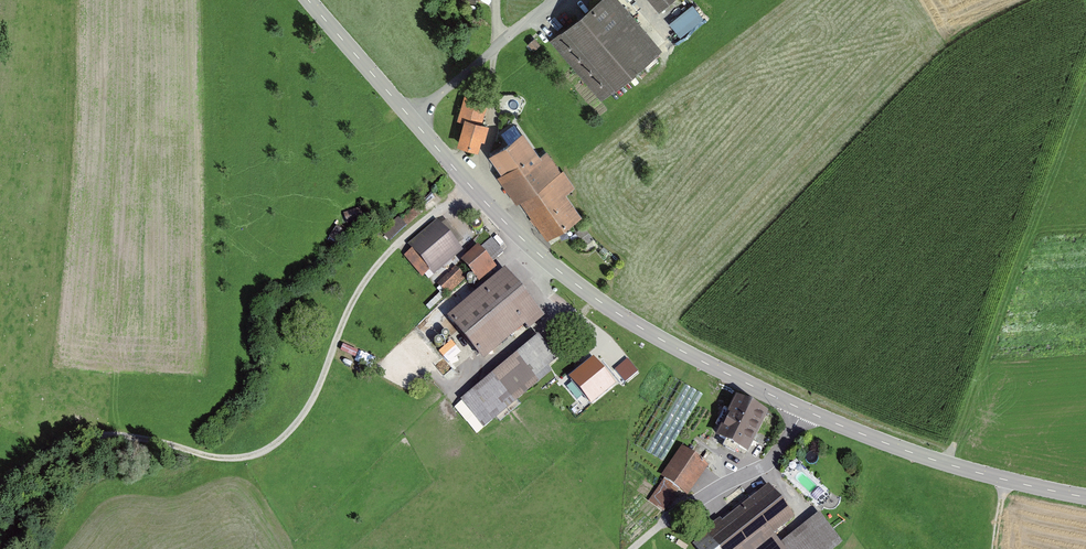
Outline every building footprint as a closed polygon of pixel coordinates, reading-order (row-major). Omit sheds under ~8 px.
[(616,0),(600,0),(551,45),(602,102),(661,49),(616,0)] [(657,14),(672,0),(644,0),(657,14)] [(526,46),(532,52),(538,46),(533,40),(526,46)] [(462,122),(456,143),(476,148),(478,140),(483,141),(487,124),(483,123),(487,106),(462,100),(456,120),(462,122)] [(515,203),(519,200),(559,173),(544,150),(538,154),(522,130),(487,153),(500,171),(495,174),(515,203)] [(563,170),(559,173),(519,200),(545,238),(579,215),(565,195),(575,188),(563,170)] [(342,213),(346,225),(362,219),(358,208),(342,213)] [(379,231),(389,243),(406,228),(396,217),(379,231)] [(461,249),(436,222),(407,247),(410,250),(403,257),(422,277),(429,271),(432,274),(461,249)] [(592,240),(582,227),(572,234),(582,247),(592,240)] [(494,266),(476,246),(458,262),(476,282),(494,266)] [(539,310),(502,269),(445,320),(482,361),(539,310)] [(454,270),(437,285),(447,297),(464,282),(454,270)] [(559,365),(536,337),(458,401),(481,429),(559,365)] [(348,359),(365,364),(368,355),(351,350),(348,359)] [(628,359),(615,370),(625,382),(638,372),(628,359)] [(594,361),(573,379),(591,401),(613,384),(594,361)] [(767,415),(735,399),(725,416),(728,417),(716,439),(746,455),(767,415)] [(707,466),(681,449),(661,479),(663,481),(652,497),(659,502),(652,511),(661,518),(679,491),(687,496),(707,466)] [(818,515),(780,546),(771,535),(792,518),(767,487),(721,524),(719,521),(703,534),(707,539),(695,548),(836,548),(842,544),(818,515)] [(819,491),(812,498),(817,503),(824,495),(819,491)] [(66,529),(79,511),(69,504),(56,521),(66,529)]
